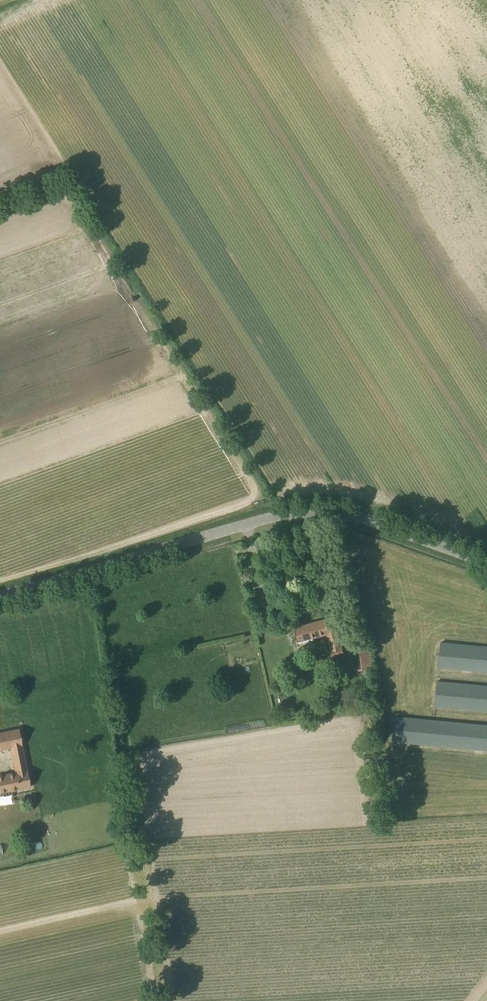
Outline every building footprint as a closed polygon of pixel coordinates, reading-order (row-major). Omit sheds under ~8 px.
[(346,662),(338,630),(339,630),(335,617),(294,627),(298,641),(313,637),(326,633),(334,665),(346,662)] [(370,642),(366,643),(355,645),(357,669),(373,668),(370,642)] [(441,642),(438,666),(486,671),(486,647),(441,642)] [(437,681),(434,706),(486,711),(486,686),(437,681)] [(395,717),(393,742),(486,750),(486,725),(395,717)] [(30,787),(27,771),(26,771),(22,745),(19,729),(0,733),(0,749),(12,747),(17,772),(0,776),(0,793),(30,787)]
